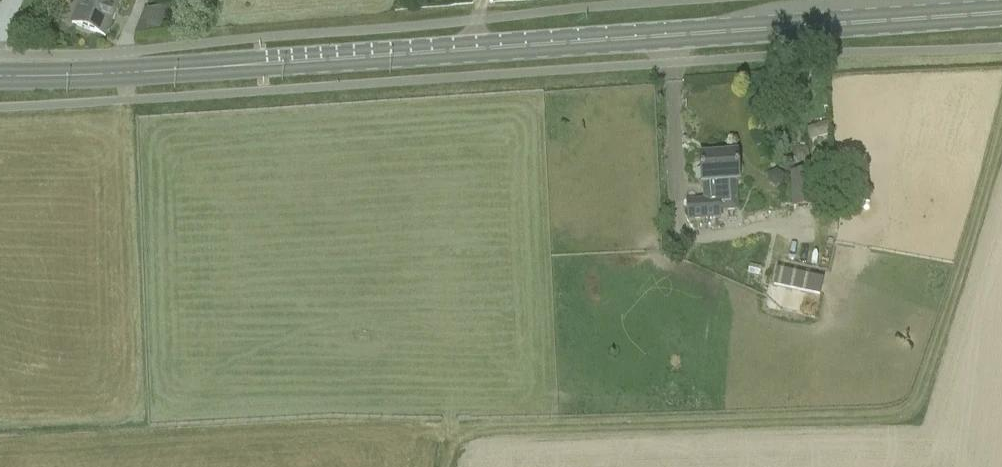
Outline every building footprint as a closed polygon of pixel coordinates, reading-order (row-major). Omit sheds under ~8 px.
[(72,24),(105,37),(106,37),(121,0),(82,0),(72,24)] [(166,30),(166,8),(142,9),(142,31),(166,30)] [(739,211),(737,182),(736,153),(700,156),(703,199),(686,200),(687,221),(721,219),(721,212),(739,211)] [(812,172),(791,173),(793,209),(814,208),(812,172)] [(789,271),(785,288),(808,294),(812,276),(789,271)]
